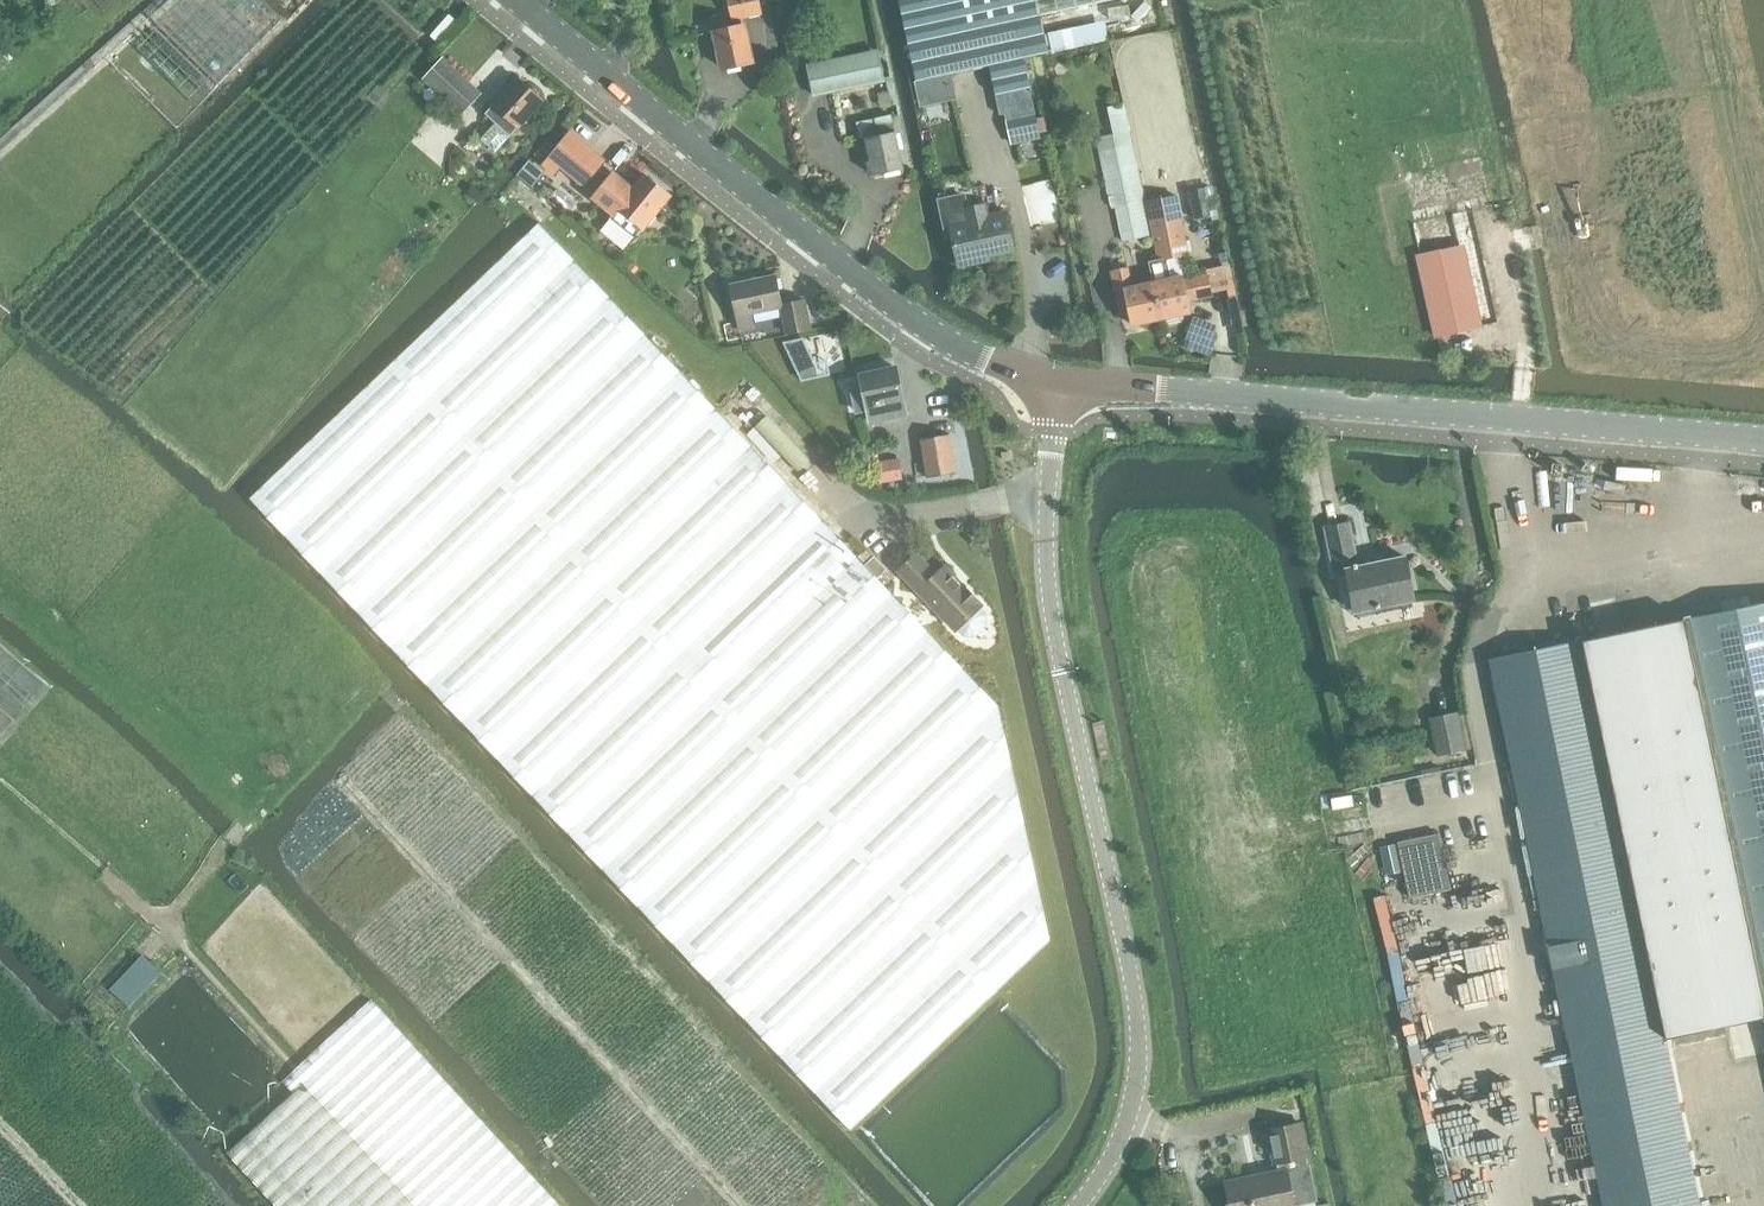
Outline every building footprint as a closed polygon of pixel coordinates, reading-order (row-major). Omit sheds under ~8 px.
[(0,150),(0,296),(7,303),(284,18),(265,0),(169,0),(0,150)] [(752,62),(742,18),(761,14),(758,0),(726,0),(732,27),(714,31),(723,68),(752,62)] [(908,43),(916,81),(990,65),(996,94),(1030,87),(1024,57),(1048,52),(1039,15),(1108,0),(898,0),(908,43)] [(813,95),(884,80),(876,49),(806,64),(813,95)] [(460,115),(480,93),(442,57),(422,79),(460,115)] [(485,113),(492,120),(494,121),(480,139),(495,152),(543,99),(518,77),(485,113)] [(1113,134),(1096,138),(1111,208),(1115,207),(1123,239),(1148,236),(1151,235),(1143,200),(1145,200),(1131,131),(1124,103),(1107,107),(1113,134)] [(1033,106),(1003,113),(1010,143),(1040,137),(1033,106)] [(904,168),(899,145),(896,131),(894,131),(890,114),(875,117),(878,135),(865,137),(873,175),(904,168)] [(571,129),(549,157),(551,158),(586,185),(605,162),(608,158),(571,129)] [(1461,156),(1440,162),(1444,183),(1467,178),(1461,156)] [(614,172),(593,197),(613,213),(618,207),(620,208),(643,227),(654,212),(669,194),(645,174),(635,187),(634,188),(614,172)] [(966,193),(938,199),(944,228),(950,227),(958,265),(1014,254),(1009,230),(1005,212),(988,215),(985,202),(969,205),(966,193)] [(1145,200),(1143,200),(1151,235),(1152,235),(1157,259),(1148,260),(1152,280),(1160,319),(1191,312),(1188,301),(1211,296),(1211,293),(1228,289),(1230,288),(1225,265),(1224,265),(1206,269),(1206,271),(1183,276),(1183,273),(1174,275),(1170,259),(1190,255),(1178,194),(1145,200)] [(1462,244),(1481,326),(1500,322),(1470,204),(1453,208),(1455,213),(1462,244)] [(1455,213),(1407,222),(1415,255),(1419,254),(1459,245),(1462,244),(1455,213)] [(538,222),(248,498),(706,981),(850,1129),(1049,939),(998,706),(998,705),(745,439),(720,412),(538,222)] [(1459,245),(1419,254),(1437,334),(1477,325),(1459,245)] [(1128,266),(1111,270),(1121,316),(1128,314),(1130,325),(1160,319),(1152,280),(1133,284),(1128,266)] [(781,304),(775,274),(730,284),(740,330),(754,328),(752,313),(781,307),(786,333),(810,328),(805,300),(781,304)] [(896,367),(860,374),(870,422),(887,418),(906,414),(903,400),(896,367)] [(927,476),(956,472),(949,434),(919,439),(927,476)] [(869,463),(874,483),(902,479),(899,457),(869,463)] [(1357,566),(1349,523),(1325,527),(1334,571),(1346,569),(1355,611),(1414,599),(1405,556),(1357,566)] [(874,553),(872,554),(865,546),(858,553),(877,574),(886,566),(874,553)] [(936,575),(916,554),(899,570),(955,629),(956,628),(964,635),(975,635),(986,624),(986,613),(978,606),(980,604),(944,567),(936,575)] [(1684,619),(1689,642),(1726,816),(1763,1001),(1763,602),(1684,619)] [(1684,619),(1581,639),(1623,838),(1726,816),(1689,642),(1684,619)] [(1488,659),(1603,1205),(1700,1205),(1664,1036),(1623,838),(1581,639),(1488,659)] [(1436,755),(1464,750),(1458,713),(1429,718),(1436,755)] [(1623,838),(1664,1036),(1664,1037),(1665,1038),(1763,1017),(1763,1001),(1726,816),(1623,838)] [(1439,832),(1397,841),(1409,896),(1451,887),(1439,832)] [(109,989),(120,1000),(128,1007),(162,972),(141,954),(109,989)] [(228,1152),(278,1205),(560,1205),(370,998),(304,1060),(299,1064),(292,1070),(293,1071),(283,1081),(293,1092),(229,1152),(228,1152)] [(1275,1161),(1307,1154),(1300,1121),(1268,1129),(1275,1161)] [(1286,1168),(1226,1182),(1231,1205),(1295,1205),(1286,1168)]
